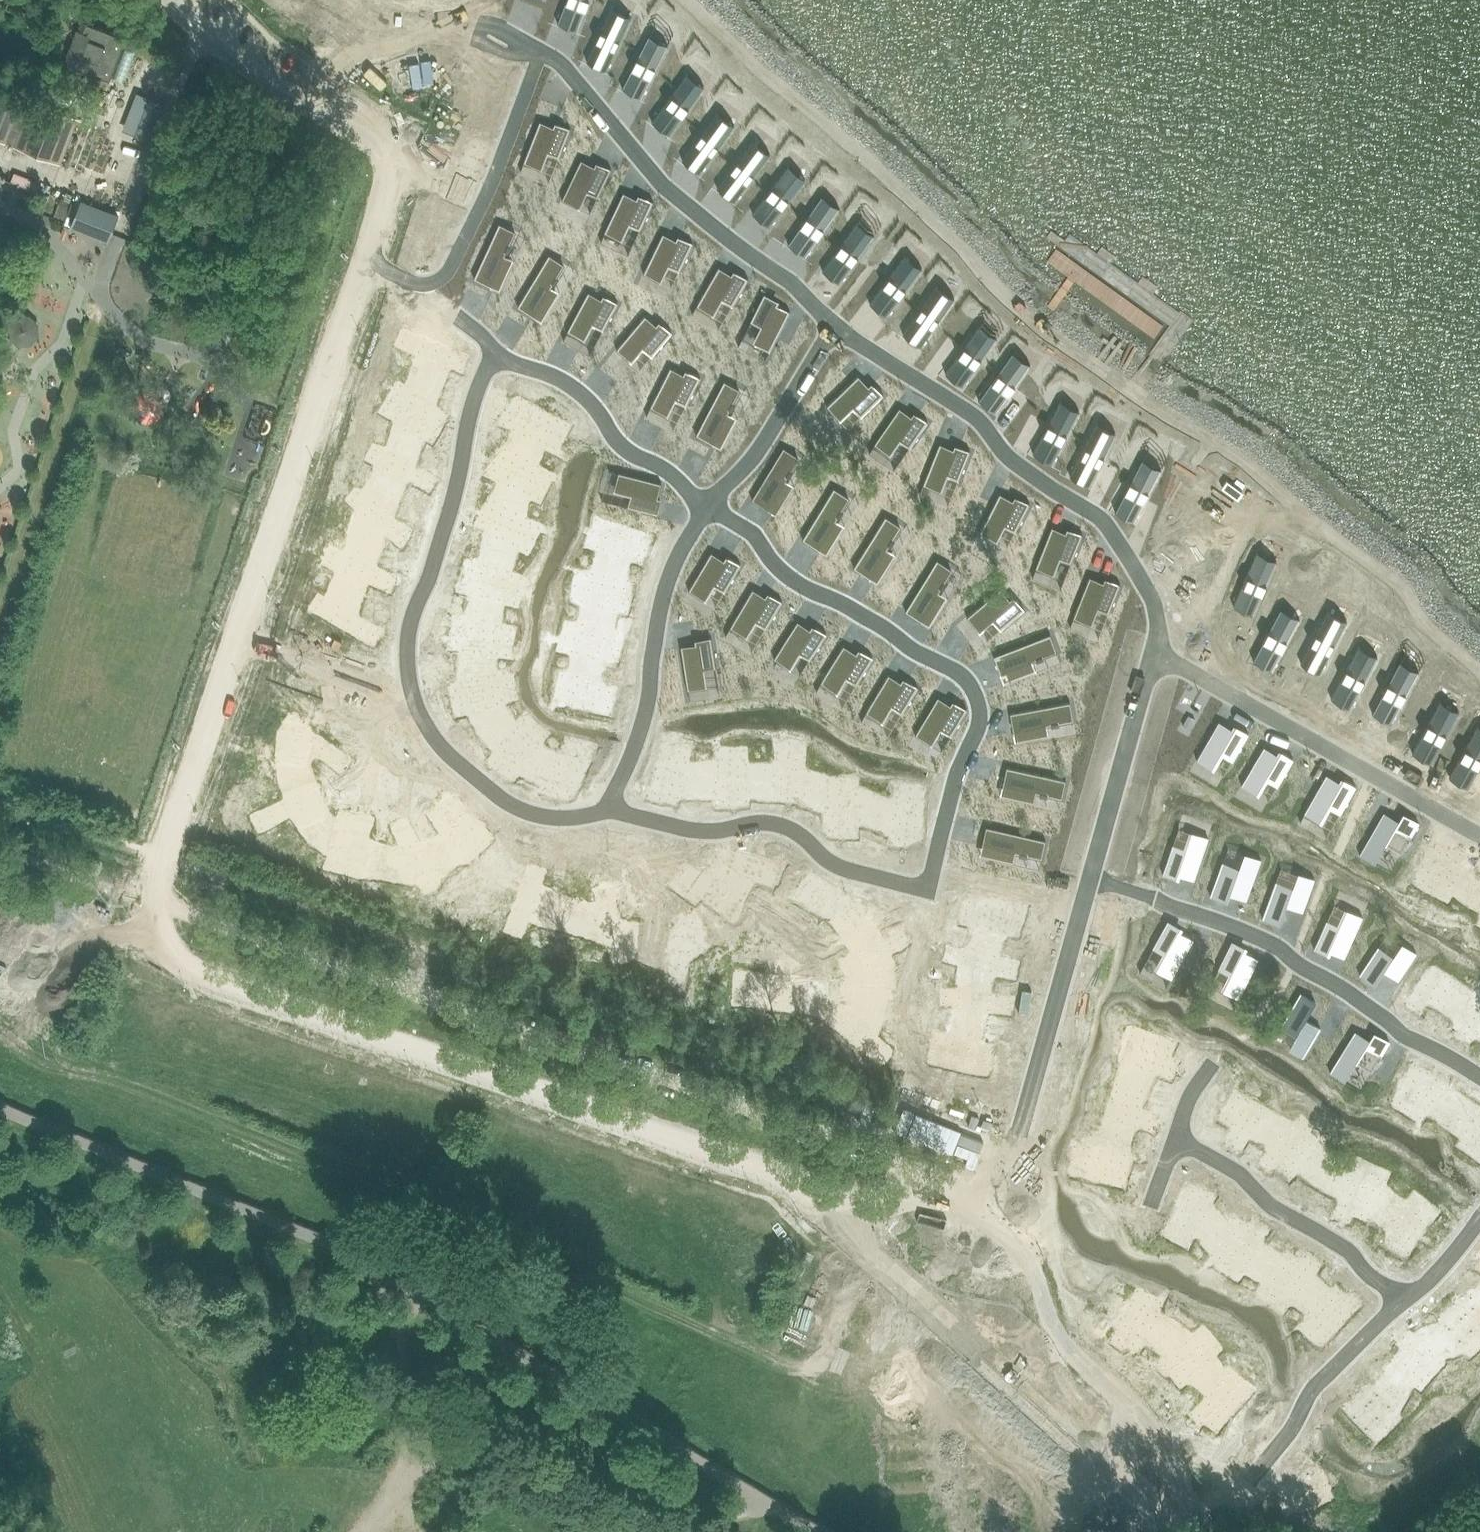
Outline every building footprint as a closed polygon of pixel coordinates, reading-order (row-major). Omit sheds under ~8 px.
[(558,22),(578,29),(589,0),(566,0),(558,22)] [(612,7),(587,60),(606,69),(632,16),(630,15),(629,17),(613,9),(614,7),(612,7)] [(126,38),(87,22),(82,35),(88,37),(82,54),(76,51),(71,64),(110,79),(126,38)] [(649,34),(622,87),(642,96),(668,44),(667,43),(666,45),(650,37),(651,35),(649,34)] [(687,73),(652,120),(670,133),(704,86),(703,85),(702,86),(687,76),(688,74),(687,73)] [(5,142),(6,140),(23,96),(0,87),(0,140),(5,142)] [(23,96),(6,140),(15,143),(14,145),(60,163),(78,117),(23,96)] [(718,112),(683,159),(700,172),(735,124),(733,123),(732,125),(718,114),(719,113),(718,112)] [(540,120),(524,162),(525,162),(526,160),(541,166),(547,150),(559,155),(558,156),(559,157),(571,127),(570,127),(569,128),(556,123),(555,128),(541,122),(541,120),(540,120)] [(480,161),(486,144),(468,138),(454,178),(471,184),(475,175),(480,161)] [(753,140),(718,187),(735,200),(770,153),(769,152),(768,154),(753,143),(754,141),(753,140)] [(581,158),(562,199),(563,199),(564,198),(579,205),(586,189),(598,194),(597,196),(598,196),(612,168),(610,167),(610,169),(597,163),(595,167),(582,161),(583,159),(581,158)] [(789,165),(753,212),(770,225),(806,178),(804,177),(803,179),(789,168),(790,166),(789,165)] [(623,191),(604,232),(606,232),(606,231),(621,238),(629,222),(640,227),(639,228),(641,229),(654,201),(653,200),(652,202),(639,196),(638,200),(624,193),(625,192),(623,191)] [(822,194),(788,243),(806,255),(840,207),(838,206),(837,207),(822,197),(823,195),(822,194)] [(857,221),(823,269),(840,282),(874,234),(873,233),(872,235),(857,224),(858,222),(857,221)] [(499,222),(474,277),(491,285),(505,255),(507,256),(507,255),(506,254),(507,251),(509,251),(512,245),(510,244),(516,232),(500,224),(501,223),(499,222)] [(663,232),(643,272),(645,273),(645,272),(660,279),(668,263),(679,268),(678,270),(680,270),(693,242),(692,242),(691,243),(679,237),(677,241),(664,235),(664,233),(663,232)] [(549,253),(518,305),(534,315),(551,287),(553,288),(553,287),(552,286),(554,283),(555,284),(559,277),(558,276),(565,265),(550,255),(550,254),(549,253)] [(905,255),(870,302),(887,315),(922,268),(921,267),(920,268),(905,257),(906,256),(905,255)] [(719,266),(697,305),(698,305),(699,304),(713,312),(722,297),(732,303),(732,304),(733,305),(749,278),(747,277),(747,278),(735,272),(732,276),(719,268),(720,266),(719,266)] [(937,285),(903,333),(921,345),(955,297),(953,296),(952,298),(937,287),(938,286),(937,285)] [(589,291),(567,330),(569,331),(569,329),(584,337),(592,321),(603,327),(602,329),(604,329),(618,302),(617,301),(616,303),(604,296),(602,300),(589,293),(590,291),(589,291)] [(764,293),(750,321),(751,321),(752,320),(763,325),(755,341),(770,348),(769,350),(770,351),(791,311),(789,310),(788,312),(775,305),(777,301),(765,295),(766,293),(764,293)] [(645,314),(617,348),(618,349),(619,348),(631,359),(643,345),(652,353),(651,354),(652,355),(672,331),(671,330),(670,332),(660,323),(657,326),(645,317),(647,315),(645,314)] [(980,324),(946,372),(963,385),(997,337),(996,336),(995,337),(980,327),(981,325),(980,324)] [(415,352),(463,372),(470,357),(422,337),(421,338),(423,339),(418,352),(416,351),(415,352)] [(1013,351),(979,399),(996,411),(1030,363),(1029,362),(1028,364),(1013,353),(1014,352),(1013,351)] [(671,366),(650,406),(652,407),(653,405),(667,413),(675,397),(686,403),(685,404),(687,405),(701,377),(700,376),(699,377),(687,371),(685,375),(671,368),(672,367),(671,366)] [(859,374),(827,405),(828,406),(829,405),(840,417),(853,405),(862,413),(860,415),(861,416),(884,394),(883,393),(882,394),(872,384),(869,387),(858,376),(860,375),(859,374)] [(724,380),(696,433),(713,442),(728,413),(730,414),(730,413),(729,412),(731,409),(732,410),(736,403),(734,402),(740,390),(725,382),(726,381),(724,380)] [(439,431),(449,415),(397,383),(397,385),(398,385),(389,401),(400,408),(399,409),(406,413),(407,412),(410,414),(409,415),(410,416),(411,414),(439,431)] [(508,412),(502,425),(527,437),(533,425),(549,433),(557,417),(520,398),(512,414),(508,412)] [(1061,400),(1033,452),(1052,462),(1080,410),(1078,409),(1077,411),(1061,403),(1062,401),(1061,400)] [(900,406),(874,443),(875,444),(876,443),(890,452),(900,437),(910,444),(909,446),(910,447),(928,421),(927,420),(926,421),(915,414),(912,417),(900,409),(901,407),(900,406)] [(1097,422),(1070,474),(1089,484),(1116,432),(1114,431),(1113,433),(1097,425),(1098,423),(1097,422)] [(940,442),(923,484),(924,484),(925,483),(940,489),(947,473),(958,477),(958,479),(959,479),(971,450),(969,450),(969,451),(956,446),(954,450),(940,445),(941,443),(940,442)] [(560,464),(565,452),(545,444),(541,456),(560,464)] [(784,447),(752,498),(768,508),(785,480),(787,481),(788,480),(786,479),(788,476),(790,477),(793,470),(792,469),(799,458),(784,449),(785,447),(784,447)] [(494,463),(488,476),(513,489),(519,476),(535,484),(543,469),(506,450),(498,465),(494,463)] [(439,476),(391,455),(391,456),(392,457),(386,470),(385,469),(384,470),(432,491),(439,476)] [(1142,458),(1115,510),(1134,520),(1161,468),(1160,467),(1159,469),(1143,461),(1144,459),(1142,458)] [(620,472),(616,489),(633,493),(630,507),(657,513),(660,500),(656,499),(660,482),(620,472)] [(834,487),(803,538),(819,548),(836,520),(837,521),(838,520),(837,519),(839,516),(840,517),(844,510),(842,509),(850,498),(834,489),(835,487),(834,487)] [(1000,492),(980,532),(981,533),(982,531),(996,539),(1004,523),(1015,529),(1015,530),(1016,531),(1030,503),(1029,502),(1028,504),(1016,497),(1014,501),(1000,495),(1001,493),(1000,492)] [(362,513),(403,546),(413,533),(373,500),(372,501),(373,502),(365,513),(363,512),(362,513)] [(486,517),(479,529),(504,542),(511,530),(527,538),(535,522),(497,503),(490,519),(486,517)] [(550,546),(558,518),(538,513),(530,540),(550,546)] [(886,515),(854,567),(870,577),(887,549),(889,550),(889,549),(888,548),(890,544),(892,545),(895,539),(894,538),(901,527),(886,517),(887,516),(886,515)] [(607,521),(602,538),(619,543),(615,557),(641,565),(646,552),(642,551),(647,534),(607,521)] [(1052,526),(1035,567),(1037,568),(1037,566),(1052,572),(1059,556),(1071,561),(1070,562),(1071,563),(1083,534),(1082,533),(1081,534),(1068,529),(1067,534),(1053,528),(1053,526),(1052,526)] [(335,584),(348,545),(325,538),(313,577),(335,584)] [(182,568),(188,554),(176,549),(170,562),(182,568)] [(712,551),(689,590),(690,591),(691,589),(705,597),(714,582),(725,589),(724,590),(725,591),(741,564),(740,563),(739,564),(727,557),(725,561),(712,554),(713,552),(712,551)] [(1259,551),(1235,605),(1254,613),(1278,559),(1259,551)] [(519,553),(515,566),(556,579),(561,566),(519,553)] [(343,572),(390,593),(397,577),(349,557),(349,558),(350,558),(345,571),(343,570),(343,572)] [(937,558),(905,610),(922,620),(939,592),(940,593),(941,592),(940,591),(942,588),(943,589),(947,582),(945,581),(952,570),(937,561),(938,559),(937,558)] [(468,578),(464,592),(491,600),(495,586),(512,591),(517,574),(477,563),(472,580),(468,578)] [(582,571),(578,588),(596,592),(593,605),(620,612),(623,598),(619,597),(623,580),(582,571)] [(1090,576),(1073,617),(1075,618),(1075,616),(1090,622),(1097,606),(1108,611),(1108,612),(1109,613),(1121,583),(1119,583),(1119,584),(1106,579),(1104,583),(1090,578),(1091,576),(1090,576)] [(1001,587),(967,616),(968,617),(969,616),(980,629),(993,617),(1001,627),(1000,628),(1001,629),(1025,608),(1024,607),(1022,608),(1014,598),(1010,601),(1000,590),(1002,588),(1001,587)] [(753,588),(730,626),(731,627),(732,626),(746,634),(755,619),(766,625),(765,627),(766,627),(782,600),(781,600),(780,601),(769,594),(766,598),(753,590),(754,589),(753,588)] [(329,620),(374,645),(382,631),(337,606),(336,607),(338,607),(331,620),(329,619),(329,620)] [(1281,606),(1252,658),(1271,668),(1299,616),(1281,606)] [(1325,608),(1298,661),(1316,670),(1344,617),(1325,608)] [(126,622),(143,622),(143,610),(126,610),(126,622)] [(452,635),(450,649),(477,653),(479,639),(497,642),(500,625),(459,618),(456,636),(452,635)] [(798,620),(774,658),(775,659),(776,657),(790,666),(799,651),(810,658),(809,659),(810,660),(827,633),(826,633),(825,634),(813,627),(811,630),(798,622),(799,621),(798,620)] [(577,624),(573,641),(590,645),(587,659),(614,665),(617,651),(613,651),(617,633),(577,624)] [(1051,633),(994,655),(1001,673),(1032,661),(1032,663),(1033,662),(1033,660),(1036,659),(1037,661),(1044,658),(1043,656),(1056,651),(1050,635),(1051,634),(1051,633)] [(682,645),(681,645),(688,690),(689,689),(689,688),(705,685),(702,668),(715,666),(715,667),(716,667),(711,636),(710,636),(710,638),(697,640),(697,645),(683,647),(682,645)] [(393,647),(383,642),(370,671),(391,681),(407,645),(396,640),(393,647)] [(844,644),(821,683),(822,683),(823,682),(837,690),(846,675),(857,682),(856,683),(857,684),(873,657),(872,656),(871,658),(859,650),(857,654),(844,647),(845,645),(844,644)] [(1353,647),(1324,699),(1342,709),(1371,658),(1353,647)] [(443,683),(429,677),(439,655),(426,649),(411,684),(437,696),(443,683)] [(476,680),(501,685),(505,666),(480,660),(476,680)] [(292,704),(299,677),(263,667),(255,693),(292,704)] [(1390,670),(1359,720),(1377,731),(1408,681),(1390,670)] [(889,674),(866,712),(867,713),(868,711),(882,720),(891,704),(902,711),(901,712),(902,713),(918,686),(917,685),(916,687),(904,680),(902,684),(889,676),(890,674),(889,674)] [(571,676),(569,694),(587,695),(586,709),(614,712),(615,698),(611,698),(612,680),(571,676)] [(474,678),(448,686),(452,700),(456,699),(461,715),(501,704),(496,687),(478,692),(474,678)] [(340,725),(350,703),(318,690),(309,713),(340,725)] [(938,696),(915,734),(916,735),(917,734),(931,742),(940,727),(951,733),(950,735),(951,735),(967,708),(966,708),(965,709),(954,702),(951,706),(938,698),(939,697),(938,696)] [(1441,700),(1414,752),(1432,762),(1459,709),(1441,700)] [(1070,701),(1011,712),(1014,731),(1046,725),(1047,727),(1048,727),(1048,725),(1052,724),(1052,726),(1059,725),(1059,723),(1072,720),(1069,703),(1071,703),(1070,701)] [(360,722),(393,731),(396,720),(363,711),(360,722)] [(333,746),(290,716),(281,729),(323,759),(324,758),(322,757),(330,746),(332,747),(333,746)] [(1230,763),(1243,739),(1231,732),(1229,736),(1214,727),(1194,764),(1209,772),(1218,757),(1230,763)] [(477,751),(482,738),(454,728),(449,741),(477,751)] [(503,742),(486,764),(497,772),(500,769),(514,780),(539,747),(525,736),(514,750),(503,742)] [(1446,793),(1464,803),(1479,773),(1479,743),(1474,740),(1446,793)] [(555,765),(544,791),(557,796),(559,793),(575,800),(591,762),(575,754),(568,771),(555,765)] [(788,773),(774,773),(774,801),(788,801),(788,797),(806,797),(806,759),(806,756),(788,756),(788,773)] [(653,771),(646,798),(660,801),(661,797),(678,801),(687,761),(670,757),(666,774),(653,771)] [(1273,794),(1287,770),(1275,763),(1273,767),(1258,758),(1237,794),(1252,803),(1261,787),(1273,794)] [(730,781),(716,781),(716,809),(730,809),(730,804),(748,804),(747,763),(730,763),(730,781)] [(1008,766),(1003,785),(1035,792),(1035,794),(1036,794),(1037,792),(1040,793),(1040,795),(1047,797),(1048,795),(1061,798),(1065,780),(1066,781),(1067,779),(1008,766)] [(277,795),(283,782),(259,772),(254,785),(277,795)] [(1342,809),(1356,785),(1344,778),(1342,781),(1327,773),(1306,808),(1321,817),(1330,802),(1342,809)] [(480,850),(494,837),(453,793),(452,794),(453,795),(440,808),(449,818),(448,819),(453,824),(454,823),(457,826),(456,827),(457,828),(458,827),(480,850)] [(300,794),(253,816),(260,831),(307,809),(307,808),(305,808),(299,796),(301,795),(300,794)] [(843,813),(829,814),(830,842),(844,841),(844,837),(861,837),(861,823),(861,795),(843,795),(843,813)] [(892,818),(891,846),(905,846),(905,842),(922,843),(925,802),(907,801),(906,818),(892,818)] [(359,813),(340,809),(327,868),(328,868),(328,866),(346,870),(349,857),(350,857),(352,850),(350,850),(351,846),(353,846),(353,845),(352,845),(359,813)] [(1383,812),(1359,853),(1361,854),(1361,853),(1374,861),(1385,843),(1401,853),(1419,822),(1403,813),(1399,821),(1383,812)] [(987,826),(983,844),(1015,852),(1014,853),(1016,854),(1016,852),(1020,853),(1019,855),(1027,856),(1027,854),(1040,858),(1044,840),(1046,841),(1046,839),(987,826)] [(1192,881),(1206,842),(1190,836),(1184,853),(1170,848),(1161,874),(1174,879),(1176,875),(1192,881)] [(401,845),(423,891),(438,884),(415,838),(414,838),(415,840),(402,846),(402,844),(401,845)] [(1247,899),(1261,860),(1261,859),(1260,858),(1260,859),(1245,854),(1240,868),(1222,862),(1210,895),(1227,901),(1230,893),(1247,899)] [(1432,890),(1447,899),(1456,883),(1468,890),(1479,870),(1479,865),(1470,859),(1464,870),(1449,861),(1432,890)] [(528,918),(547,870),(531,864),(512,912),(514,913),(514,911),(527,916),(527,918),(528,918)] [(851,919),(862,904),(812,870),(811,871),(812,872),(802,887),(814,894),(813,896),(819,900),(820,898),(823,901),(822,902),(823,903),(824,901),(851,919)] [(1279,923),(1286,904),(1303,910),(1315,878),(1313,878),(1313,879),(1299,874),(1294,888),(1276,881),(1262,917),(1279,923)] [(625,936),(611,886),(595,891),(610,941),(611,940),(610,939),(624,935),(624,936),(625,936)] [(969,892),(965,911),(996,918),(996,920),(997,920),(998,918),(1002,919),(1001,921),(1008,923),(1009,921),(1022,924),(1026,907),(1028,907),(1028,906),(969,892)] [(1431,897),(1416,932),(1437,941),(1451,906),(1431,897)] [(1347,954),(1364,916),(1348,909),(1341,925),(1328,920),(1316,945),(1329,951),(1331,947),(1347,954)] [(687,972),(694,921),(678,919),(670,970),(672,970),(672,968),(686,971),(686,972),(687,972)] [(1160,919),(1146,943),(1158,950),(1149,966),(1164,974),(1185,939),(1170,930),(1172,926),(1160,919)] [(865,968),(910,943),(902,929),(857,954),(857,955),(859,954),(866,966),(864,967),(865,968)] [(1378,946),(1359,973),(1374,983),(1384,969),(1399,979),(1417,952),(1416,951),(1415,952),(1402,944),(1394,957),(1378,946)] [(949,945),(945,961),(996,974),(996,973),(994,972),(998,958),(999,959),(1000,958),(949,945)] [(1476,983),(1479,974),(1479,966),(1448,949),(1440,964),(1476,983)] [(1230,961),(1218,986),(1231,992),(1223,1008),(1239,1016),(1257,979),(1241,971),(1243,967),(1230,961)] [(737,971),(734,989),(767,994),(766,996),(768,996),(768,995),(772,995),(772,997),(779,998),(779,996),(793,998),(795,981),(797,981),(797,980),(737,971)] [(1428,975),(1412,1004),(1427,1012),(1436,997),(1448,1004),(1462,980),(1450,973),(1443,984),(1428,975)] [(944,988),(941,1005),(993,1012),(993,1011),(991,1011),(993,997),(995,997),(995,996),(944,988)] [(1321,1028),(1305,1019),(1315,1001),(1300,992),(1281,1025),(1298,1035),(1290,1048),(1303,1055),(1303,1056),(1304,1057),(1321,1028)] [(1460,1033),(1475,1042),(1479,1034),(1479,1006),(1477,1004),(1460,1033)] [(835,1006),(825,1019),(866,1051),(866,1050),(865,1049),(874,1038),(875,1039),(876,1038),(835,1006)] [(1130,1026),(1125,1043),(1156,1052),(1152,1066),(1182,1075),(1186,1061),(1179,1059),(1184,1042),(1130,1026)] [(1355,1030),(1330,1071),(1331,1072),(1331,1071),(1344,1079),(1355,1061),(1372,1071),(1390,1041),(1375,1032),(1370,1039),(1355,1030)] [(935,1032),(931,1050),(963,1057),(962,1059),(964,1060),(964,1058),(968,1059),(968,1060),(975,1062),(975,1060),(988,1063),(992,1046),(994,1046),(994,1045),(935,1032)] [(1417,1061),(1391,1107),(1406,1116),(1421,1090),(1433,1097),(1449,1070),(1436,1063),(1432,1070),(1417,1061)] [(1247,1071),(1231,1103),(1243,1109),(1235,1125),(1251,1133),(1270,1096),(1254,1088),(1260,1077),(1247,1071)] [(1109,1091),(1104,1108),(1121,1114),(1116,1127),(1142,1136),(1143,1135),(1147,1123),(1143,1121),(1149,1104),(1109,1091)] [(1428,1134),(1437,1107),(1426,1103),(1416,1130),(1428,1134)] [(1460,1135),(1474,1145),(1479,1136),(1479,1104),(1460,1135)] [(1289,1124),(1266,1145),(1275,1155),(1281,1150),(1293,1163),(1334,1126),(1323,1112),(1299,1134),(1289,1124)] [(1468,1162),(1473,1150),(1450,1141),(1445,1153),(1468,1162)] [(1086,1148),(1082,1165),(1100,1169),(1097,1183),(1124,1189),(1127,1175),(1123,1174),(1127,1157),(1086,1148)] [(1364,1169),(1345,1194),(1356,1203),(1361,1196),(1375,1207),(1403,1168),(1389,1158),(1375,1177),(1364,1169)] [(1308,1187),(1310,1172),(1270,1167),(1268,1182),(1308,1187)] [(1198,1187),(1176,1222),(1190,1231),(1200,1216),(1212,1223),(1226,1200),(1226,1199),(1215,1192),(1212,1196),(1198,1187)] [(1397,1216),(1381,1239),(1393,1247),(1395,1244),(1410,1253),(1433,1219),(1419,1209),(1409,1224),(1397,1216)] [(1238,1217),(1213,1255),(1228,1264),(1240,1246),(1252,1254),(1269,1228),(1258,1220),(1253,1226),(1238,1217)] [(1295,1245),(1262,1290),(1276,1300),(1295,1275),(1295,1274),(1306,1283),(1325,1257),(1314,1249),(1309,1255),(1295,1245)] [(1295,1291),(1269,1311),(1279,1324),(1305,1304),(1295,1291)] [(1335,1295),(1308,1325),(1320,1337),(1332,1324),(1343,1334),(1362,1313),(1351,1304),(1348,1307),(1335,1295)] [(1438,1318),(1461,1344),(1479,1327),(1479,1315),(1464,1296),(1438,1318)] [(1120,1320),(1108,1345),(1121,1351),(1123,1348),(1138,1355),(1156,1318),(1141,1310),(1133,1326),(1120,1320)] [(1403,1357),(1393,1367),(1418,1392),(1428,1382),(1420,1374),(1433,1361),(1410,1339),(1398,1351),(1403,1357)] [(1179,1348),(1157,1366),(1166,1376),(1169,1374),(1180,1387),(1212,1361),(1201,1347),(1189,1357),(1187,1358),(1184,1355),(1179,1348)] [(1371,1388),(1347,1411),(1371,1436),(1395,1412),(1371,1388)] [(1209,1396),(1191,1418),(1202,1427),(1204,1423),(1218,1435),(1244,1403),(1231,1392),(1220,1405),(1209,1396)]
